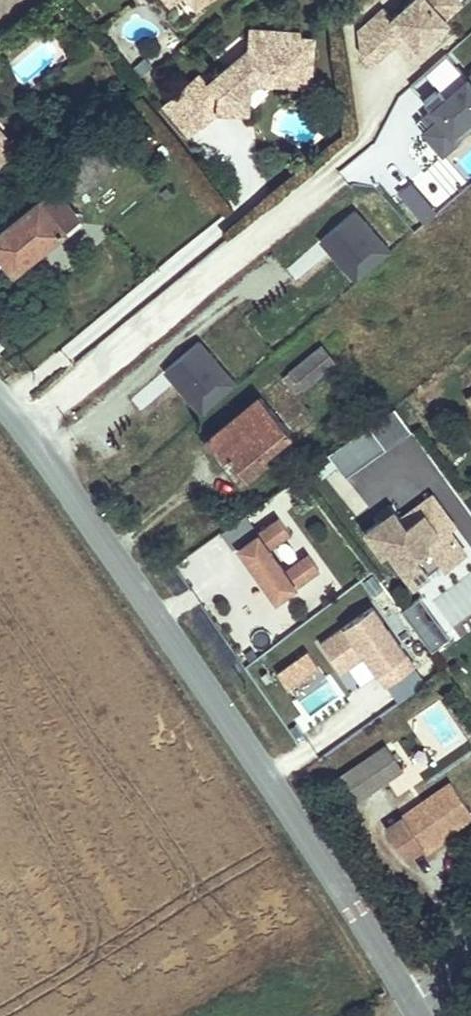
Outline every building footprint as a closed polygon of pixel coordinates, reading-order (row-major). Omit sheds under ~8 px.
[(199,9),(210,0),(192,0),(199,9)] [(448,22),(444,18),(461,3),(458,0),(412,0),(392,18),(384,8),(359,30),(363,54),(372,64),(406,34),(418,48),(448,22)] [(301,38),(301,33),(249,29),(248,51),(209,84),(201,75),(178,95),(202,124),(217,111),(237,112),(238,97),(257,81),(309,86),(313,39),(301,38)] [(467,78),(446,54),(425,73),(438,89),(424,101),(431,108),(422,116),(431,126),(424,132),(443,153),(459,139),(453,132),(470,117),(470,75),(467,78)] [(143,75),(152,67),(145,58),(136,66),(143,75)] [(238,97),(237,112),(247,113),(249,88),(238,97)] [(189,135),(202,124),(178,95),(165,106),(189,135)] [(431,126),(422,116),(415,122),(424,132),(431,126)] [(470,129),(470,117),(453,132),(459,139),(470,129)] [(10,154),(16,148),(0,129),(0,141),(10,154)] [(10,154),(0,141),(0,162),(10,154)] [(57,180),(70,197),(118,157),(105,141),(57,180)] [(410,182),(393,197),(420,227),(437,212),(410,182)] [(67,229),(80,218),(55,188),(42,199),(67,229)] [(172,194),(166,189),(162,193),(168,198),(172,194)] [(67,229),(42,199),(0,233),(0,255),(14,272),(67,229)] [(390,253),(354,211),(321,240),(356,282),(390,253)] [(236,385),(199,341),(165,370),(202,414),(236,385)] [(322,346),(290,371),(303,387),(335,362),(322,346)] [(290,371),(283,378),(296,393),(303,387),(290,371)] [(289,432),(260,396),(207,439),(223,459),(228,455),(239,468),(246,462),(252,470),(266,459),(262,454),(289,432)] [(328,454),(345,478),(386,449),(369,426),(328,454)] [(239,468),(228,455),(223,459),(241,480),(252,470),(246,462),(239,468)] [(444,569),(466,553),(449,530),(455,526),(432,495),(400,519),(390,505),(375,516),(379,521),(365,531),(382,554),(388,550),(400,567),(414,556),(427,574),(440,565),(444,569)] [(286,570),(270,547),(291,532),(280,517),(259,532),(246,514),(222,530),(233,547),(238,543),(277,599),(320,568),(310,553),(286,570)] [(470,550),(470,548),(455,526),(449,530),(466,553),(470,550)] [(414,556),(400,567),(413,585),(427,574),(414,556)] [(364,588),(381,604),(390,595),(373,579),(364,588)] [(432,652),(450,638),(420,597),(402,611),(432,652)] [(363,654),(387,687),(390,685),(415,667),(370,605),(319,642),(339,670),(363,654)] [(310,663),(287,680),(298,694),(320,678),(310,663)] [(415,667),(390,685),(402,701),(427,683),(415,667)] [(353,804),(403,769),(386,744),(336,780),(353,804)] [(449,831),(470,817),(470,813),(451,783),(402,816),(403,817),(386,828),(406,857),(422,846),(424,848),(449,831)] [(449,831),(424,848),(426,852),(451,836),(449,831)]
